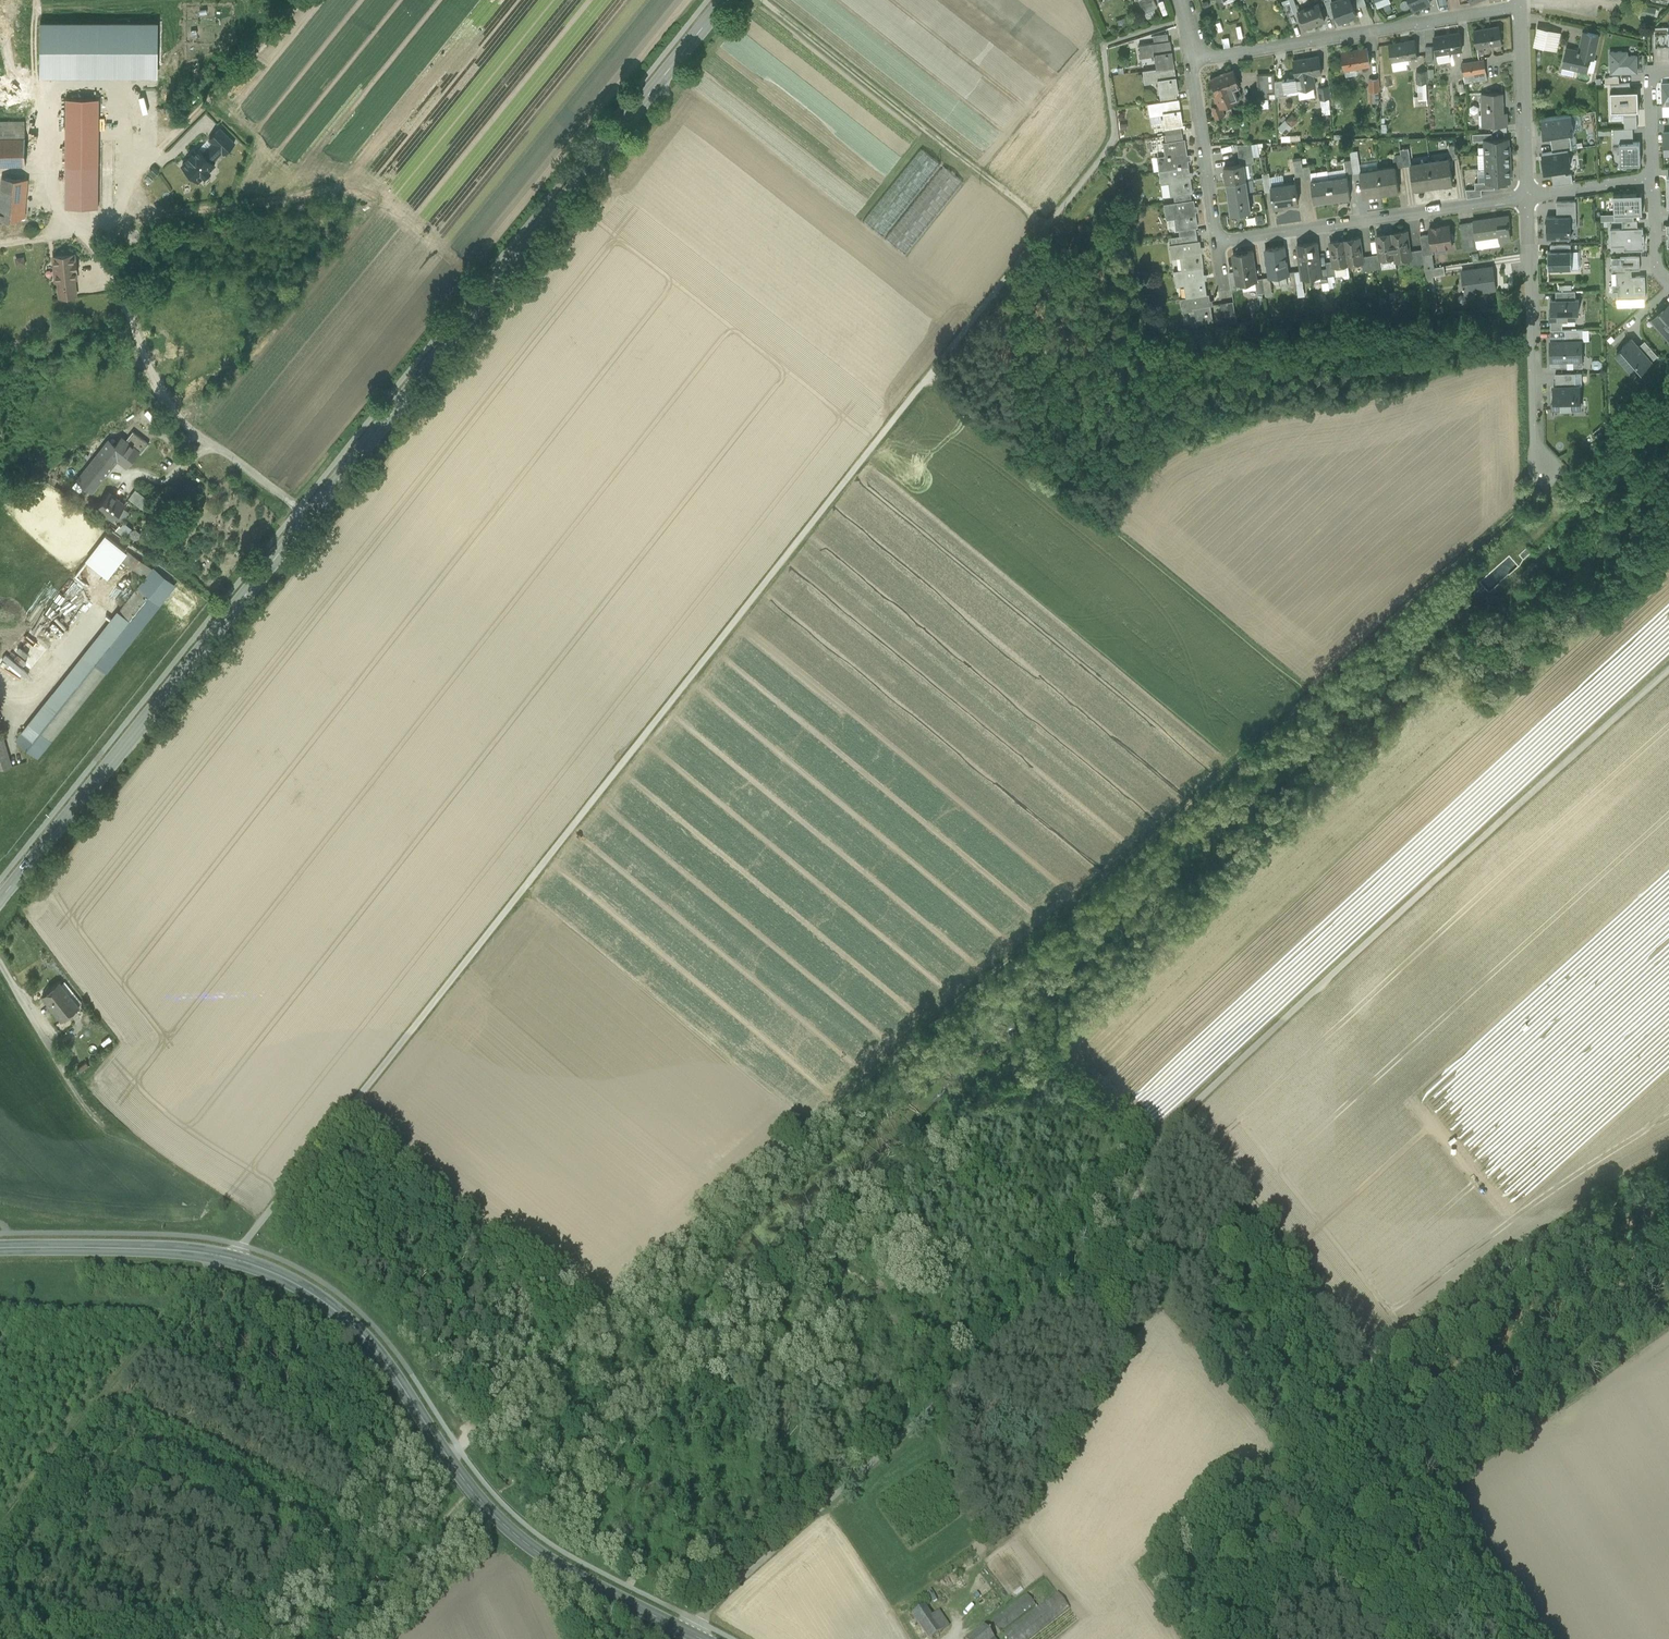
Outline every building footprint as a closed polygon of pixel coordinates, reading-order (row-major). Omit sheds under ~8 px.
[(1139,4),(1143,12),(1156,6),(1153,0),(1148,0),(1139,4)] [(1331,17),(1337,15),(1332,2),(1333,2),(1332,0),(1325,0),(1331,17)] [(1332,2),(1337,15),(1340,22),(1357,15),(1354,8),(1351,0),(1339,0),(1333,2),(1332,2)] [(1354,8),(1366,4),(1365,0),(1351,0),(1354,8)] [(1414,9),(1430,3),(1429,0),(1410,0),(1414,9)] [(1290,2),(1284,4),(1288,16),(1294,14),(1290,2)] [(1311,5),(1305,7),(1306,9),(1298,11),(1305,28),(1325,20),(1319,4),(1312,6),(1311,5)] [(1644,5),(1642,15),(1655,17),(1657,8),(1644,5)] [(40,21),(40,65),(158,66),(158,22),(40,21)] [(1498,27),(1474,31),(1477,46),(1501,42),(1498,27)] [(1538,28),(1534,45),(1556,50),(1560,33),(1538,28)] [(1588,32),(1583,53),(1579,53),(1580,49),(1578,49),(1578,51),(1567,48),(1563,61),(1575,64),(1574,67),(1587,70),(1591,54),(1594,55),(1599,34),(1588,32)] [(1167,33),(1153,35),(1154,42),(1168,40),(1167,33)] [(1459,33),(1434,37),(1438,61),(1438,60),(1450,58),(1449,52),(1461,49),(1459,33)] [(1154,42),(1139,44),(1140,57),(1154,55),(1155,68),(1156,69),(1172,66),(1172,67),(1174,67),(1170,40),(1168,40),(1154,42)] [(1414,41),(1390,45),(1392,60),(1416,56),(1414,41)] [(1366,49),(1342,53),(1345,69),(1369,65),(1366,49)] [(1622,51),(1610,52),(1611,74),(1637,73),(1637,55),(1622,56),(1622,51)] [(1319,56),(1293,60),(1296,77),(1297,77),(1299,88),(1315,86),(1313,74),(1322,73),(1319,56)] [(1479,61),(1471,62),(1473,73),(1481,71),(1479,61)] [(1471,62),(1462,64),(1464,74),(1473,73),(1471,62)] [(158,66),(40,65),(40,76),(158,77),(158,66)] [(1172,66),(1156,69),(1155,68),(1142,70),(1144,83),(1157,81),(1159,95),(1175,93),(1178,92),(1174,67),(1172,67),(1172,66)] [(1426,75),(1433,75),(1433,68),(1415,69),(1416,98),(1427,98),(1426,75)] [(1234,70),(1209,79),(1216,95),(1214,98),(1216,105),(1220,104),(1221,107),(1232,103),(1234,99),(1241,97),(1241,95),(1240,91),(1237,92),(1235,88),(1240,86),(1234,70)] [(1473,73),(1464,74),(1465,82),(1487,78),(1486,70),(1481,71),(1473,73)] [(1274,73),(1258,74),(1258,82),(1259,88),(1275,88),(1274,73)] [(1385,92),(1385,82),(1376,82),(1376,92),(1385,92)] [(1327,85),(1318,87),(1320,99),(1328,98),(1329,98),(1327,85)] [(1259,88),(1256,89),(1256,99),(1269,98),(1268,93),(1275,93),(1275,88),(1259,88)] [(1638,90),(1610,91),(1611,112),(1639,111),(1638,90)] [(1175,93),(1159,95),(1160,101),(1176,99),(1175,93)] [(1503,93),(1482,93),(1482,114),(1479,114),(1479,124),(1483,124),(1483,125),(1492,125),(1506,125),(1506,112),(1503,112),(1503,93)] [(99,98),(66,98),(65,164),(98,164),(99,98)] [(1328,98),(1320,99),(1322,109),(1330,108),(1328,98)] [(1176,99),(1160,101),(1147,103),(1149,116),(1162,114),(1164,128),(1180,125),(1182,125),(1178,99),(1176,99)] [(1220,104),(1216,105),(1211,107),(1216,118),(1224,115),(1221,107),(1220,104)] [(1291,126),(1298,120),(1291,113),(1285,119),(1291,126)] [(1542,119),(1544,136),(1575,132),(1572,115),(1542,119)] [(0,122),(0,137),(25,137),(25,121),(0,122)] [(1284,122),(1277,128),(1282,134),(1289,128),(1284,122)] [(1180,125),(1164,128),(1165,134),(1181,132),(1180,125)] [(209,139),(213,143),(221,151),(224,153),(234,143),(220,128),(209,139)] [(1619,143),(1633,142),(1633,128),(1613,129),(1614,143),(1619,143)] [(1165,134),(1163,134),(1165,142),(1182,140),(1181,132),(1165,134)] [(1492,133),(1473,134),(1473,141),(1485,140),(1493,139),(1492,133)] [(1552,151),(1568,149),(1572,148),(1570,136),(1551,139),(1552,151)] [(0,137),(0,165),(25,164),(25,137),(0,137)] [(1493,139),(1485,140),(1485,154),(1510,153),(1509,149),(1508,149),(1508,139),(1493,139)] [(1182,140),(1165,142),(1167,156),(1156,157),(1158,170),(1169,168),(1169,169),(1188,166),(1184,140),(1182,140)] [(111,141),(102,142),(103,162),(111,162),(111,141)] [(1633,142),(1619,143),(1620,164),(1641,164),(1640,142),(1633,142)] [(211,161),(221,151),(213,143),(203,153),(198,148),(193,154),(192,153),(186,158),(188,160),(182,165),(198,181),(203,175),(205,176),(210,171),(209,170),(214,164),(211,161)] [(1251,143),(1237,144),(1238,152),(1252,150),(1251,143)] [(1456,144),(1449,145),(1451,159),(1458,158),(1456,144)] [(921,148),(863,222),(883,237),(941,164),(921,148)] [(1409,148),(1400,149),(1401,153),(1402,163),(1411,162),(1409,148)] [(1545,170),(1551,169),(1565,167),(1570,166),(1568,149),(1552,151),(1542,153),(1545,170)] [(1401,153),(1393,155),(1395,167),(1396,167),(1396,168),(1403,166),(1402,163),(1401,153)] [(1510,153),(1485,154),(1486,168),(1510,167),(1510,153)] [(1358,156),(1351,157),(1352,160),(1354,173),(1360,172),(1358,156)] [(1449,158),(1411,164),(1414,188),(1453,182),(1449,158)] [(1301,159),(1293,160),(1296,176),(1304,175),(1302,167),(1301,159)] [(1352,160),(1345,160),(1347,174),(1354,173),(1352,160)] [(1240,164),(1224,166),(1227,182),(1247,179),(1245,163),(1244,163),(1240,164)] [(98,164),(65,164),(65,207),(98,207),(98,164)] [(1310,165),(1302,167),(1304,175),(1304,180),(1312,179),(1310,165)] [(943,166),(885,239),(906,255),(964,182),(943,166)] [(1188,166),(1169,169),(1169,168),(1158,170),(1160,184),(1171,183),(1172,196),(1190,194),(1192,193),(1188,166)] [(1395,167),(1378,169),(1382,193),(1399,190),(1396,168),(1396,167),(1395,167)] [(1510,167),(1486,168),(1487,182),(1494,182),(1510,181),(1509,171),(1510,170),(1510,167)] [(1565,167),(1551,169),(1553,185),(1573,182),(1572,174),(1566,174),(1565,167)] [(159,172),(154,168),(150,171),(155,176),(159,172)] [(1360,172),(1363,195),(1382,193),(1378,169),(1360,172)] [(1269,172),(1262,173),(1265,191),(1271,190),(1271,186),(1269,172)] [(0,177),(0,183),(0,221),(4,220),(4,216),(25,216),(28,179),(0,177)] [(1347,177),(1329,179),(1332,199),(1350,196),(1347,177)] [(1247,179),(1227,182),(1229,198),(1249,195),(1247,179)] [(1329,179),(1312,182),(1315,202),(1332,199),(1329,179)] [(1271,186),(1271,190),(1274,208),(1285,206),(1284,204),(1299,202),(1296,183),(1271,186)] [(1475,189),(1466,189),(1467,198),(1482,196),(1482,189),(1475,189)] [(1190,194),(1173,196),(1174,202),(1191,200),(1191,199),(1190,194)] [(1613,196),(1615,212),(1637,210),(1635,194),(1613,196)] [(1249,195),(1229,198),(1231,214),(1251,211),(1249,195)] [(1191,200),(1174,202),(1162,204),(1165,220),(1176,218),(1178,230),(1195,227),(1197,227),(1193,199),(1191,199),(1191,200)] [(1556,201),(1557,216),(1570,216),(1577,216),(1576,201),(1556,201)] [(25,216),(4,216),(4,220),(0,221),(0,236),(24,232),(25,216)] [(1509,216),(1473,221),(1474,223),(1476,236),(1477,246),(1485,245),(1492,244),(1492,243),(1500,242),(1499,240),(1510,238),(1509,225),(1511,224),(1509,216)] [(1557,216),(1546,216),(1547,238),(1571,237),(1570,216),(1557,216)] [(1622,228),(1637,227),(1636,219),(1622,220),(1622,228)] [(1474,223),(1467,224),(1469,237),(1476,236),(1474,223)] [(1467,224),(1460,225),(1462,238),(1469,237),(1467,224)] [(1440,226),(1433,226),(1433,228),(1429,228),(1430,234),(1432,249),(1433,248),(1453,246),(1452,239),(1453,239),(1454,237),(1453,233),(1452,232),(1451,232),(1450,225),(1440,227),(1440,226)] [(1195,227),(1178,230),(1179,236),(1196,233),(1195,227)] [(1624,249),(1643,248),(1643,227),(1637,227),(1622,228),(1611,228),(1611,246),(1623,245),(1624,249)] [(1406,230),(1391,233),(1395,257),(1395,261),(1410,258),(1411,258),(1409,251),(1406,230)] [(1179,236),(1168,237),(1169,245),(1197,241),(1196,233),(1179,236)] [(1391,233),(1377,235),(1380,253),(1381,259),(1395,257),(1391,233)] [(1430,234),(1420,235),(1422,249),(1423,254),(1431,253),(1434,253),(1433,248),(1432,249),(1430,234)] [(1359,237),(1345,240),(1348,264),(1362,262),(1363,262),(1362,256),(1359,237)] [(1469,237),(1462,238),(1463,249),(1471,248),(1469,237)] [(1197,241),(1169,245),(1171,259),(1182,257),(1184,270),(1203,267),(1199,240),(1197,241)] [(1345,240),(1330,242),(1333,260),(1334,266),(1336,275),(1335,275),(1342,274),(1345,277),(1350,276),(1348,264),(1345,240)] [(1316,241),(1297,244),(1301,268),(1300,268),(1301,270),(1300,270),(1301,278),(1302,278),(1321,275),(1320,269),(1320,268),(1320,265),(1316,241)] [(1284,247),(1265,250),(1269,275),(1287,272),(1288,272),(1284,247)] [(1422,249),(1409,251),(1411,258),(1410,258),(1411,265),(1425,263),(1423,254),(1422,249)] [(1551,251),(1548,251),(1548,269),(1572,268),(1572,250),(1571,250),(1551,251)] [(1252,252),(1233,255),(1236,274),(1240,273),(1242,284),(1255,282),(1257,281),(1256,279),(1252,252)] [(1380,253),(1373,254),(1375,269),(1382,268),(1381,259),(1380,253)] [(1431,253),(1423,254),(1425,263),(1425,268),(1432,267),(1434,267),(1431,253)] [(73,254),(54,256),(56,281),(58,280),(74,279),(76,278),(75,270),(77,270),(76,262),(74,262),(73,254)] [(1373,254),(1362,256),(1363,262),(1362,262),(1363,270),(1375,269),(1373,254)] [(15,265),(23,264),(23,255),(14,256),(15,265)] [(1620,270),(1631,270),(1640,269),(1640,256),(1620,257),(1620,264),(1620,270)] [(1333,260),(1326,261),(1328,276),(1335,275),(1336,275),(1334,266),(1333,260)] [(1583,262),(1584,270),(1592,270),(1592,261),(1583,262)] [(1620,264),(1612,264),(1612,273),(1616,273),(1616,283),(1612,283),(1612,292),(1617,291),(1617,298),(1646,297),(1645,276),(1632,276),(1631,270),(1620,270),(1620,264)] [(1434,267),(1432,267),(1433,275),(1445,274),(1444,266),(1434,267)] [(1203,267),(1184,270),(1173,271),(1175,287),(1186,285),(1188,297),(1207,294),(1203,267)] [(1432,267),(1425,268),(1429,296),(1436,295),(1433,275),(1432,267)] [(1320,268),(1320,269),(1321,275),(1322,282),(1329,281),(1327,268),(1320,268)] [(1474,270),(1462,271),(1465,293),(1496,288),(1493,269),(1474,272),(1474,270)] [(1300,270),(1295,271),(1297,287),(1304,286),(1302,278),(1301,278),(1300,270)] [(1295,271),(1288,272),(1287,272),(1290,288),(1297,287),(1295,271)] [(1270,277),(1263,278),(1265,292),(1271,291),(1270,277)] [(1263,278),(1256,279),(1257,281),(1255,282),(1257,293),(1265,292),(1263,278)] [(74,279),(58,280),(59,297),(76,295),(74,279)] [(1556,300),(1576,299),(1575,291),(1556,291),(1556,300)] [(1207,294),(1188,297),(1179,298),(1182,313),(1192,311),(1194,324),(1212,322),(1208,294),(1207,294)] [(1556,300),(1550,300),(1551,310),(1549,310),(1549,319),(1550,319),(1562,319),(1576,319),(1576,311),(1579,311),(1579,299),(1576,299),(1556,300)] [(1234,301),(1227,302),(1229,315),(1235,314),(1234,301)] [(1227,302),(1220,303),(1222,316),(1229,315),(1227,302)] [(1653,319),(1665,333),(1668,329),(1668,305),(1653,319)] [(1563,329),(1562,319),(1550,319),(1551,329),(1563,329)] [(1583,329),(1565,329),(1566,340),(1582,339),(1582,340),(1583,340),(1583,329)] [(1651,360),(1632,338),(1622,347),(1623,348),(1616,354),(1629,368),(1636,362),(1642,369),(1651,360)] [(1582,339),(1566,340),(1550,340),(1551,360),(1577,359),(1582,359),(1582,340),(1582,339)] [(1575,372),(1555,373),(1556,386),(1575,385),(1575,372)] [(1580,385),(1575,385),(1556,386),(1554,386),(1554,398),(1552,398),(1552,408),(1580,407),(1580,385)] [(117,459),(126,466),(138,451),(139,451),(135,448),(143,439),(133,431),(125,440),(122,437),(115,445),(108,440),(98,453),(103,457),(108,451),(117,459)] [(139,451),(138,451),(141,454),(149,443),(143,439),(135,448),(139,451)] [(108,451),(103,457),(112,465),(117,459),(108,451)] [(98,453),(78,479),(85,485),(92,491),(112,465),(103,457),(98,453)] [(80,491),(85,485),(78,479),(72,485),(80,491)] [(150,501),(135,489),(129,498),(143,509),(150,501)] [(125,504),(109,492),(98,507),(113,519),(115,516),(123,507),(125,504)] [(129,512),(123,507),(115,516),(122,521),(129,512)] [(147,577),(152,570),(128,552),(122,560),(147,577)] [(147,577),(84,655),(104,671),(172,587),(152,570),(147,577)] [(18,634),(40,651),(43,648),(21,631),(18,634)] [(84,655),(16,741),(36,757),(104,671),(84,655)] [(0,736),(0,767),(10,764),(2,736),(0,736)] [(59,981),(41,995),(51,1007),(69,993),(59,981)] [(69,993),(51,1007),(61,1020),(79,1006),(69,993)] [(1001,1634),(1005,1638),(1029,1638),(1069,1609),(1056,1592),(1001,1634)] [(1026,1594),(991,1621),(1000,1633),(1035,1606),(1026,1594)] [(924,1606),(911,1614),(928,1638),(931,1638),(941,1632),(931,1617),(924,1606)] [(948,1627),(938,1612),(931,1617),(941,1632),(948,1627)] [(969,1638),(993,1638),(994,1638),(985,1627),(969,1638)]
